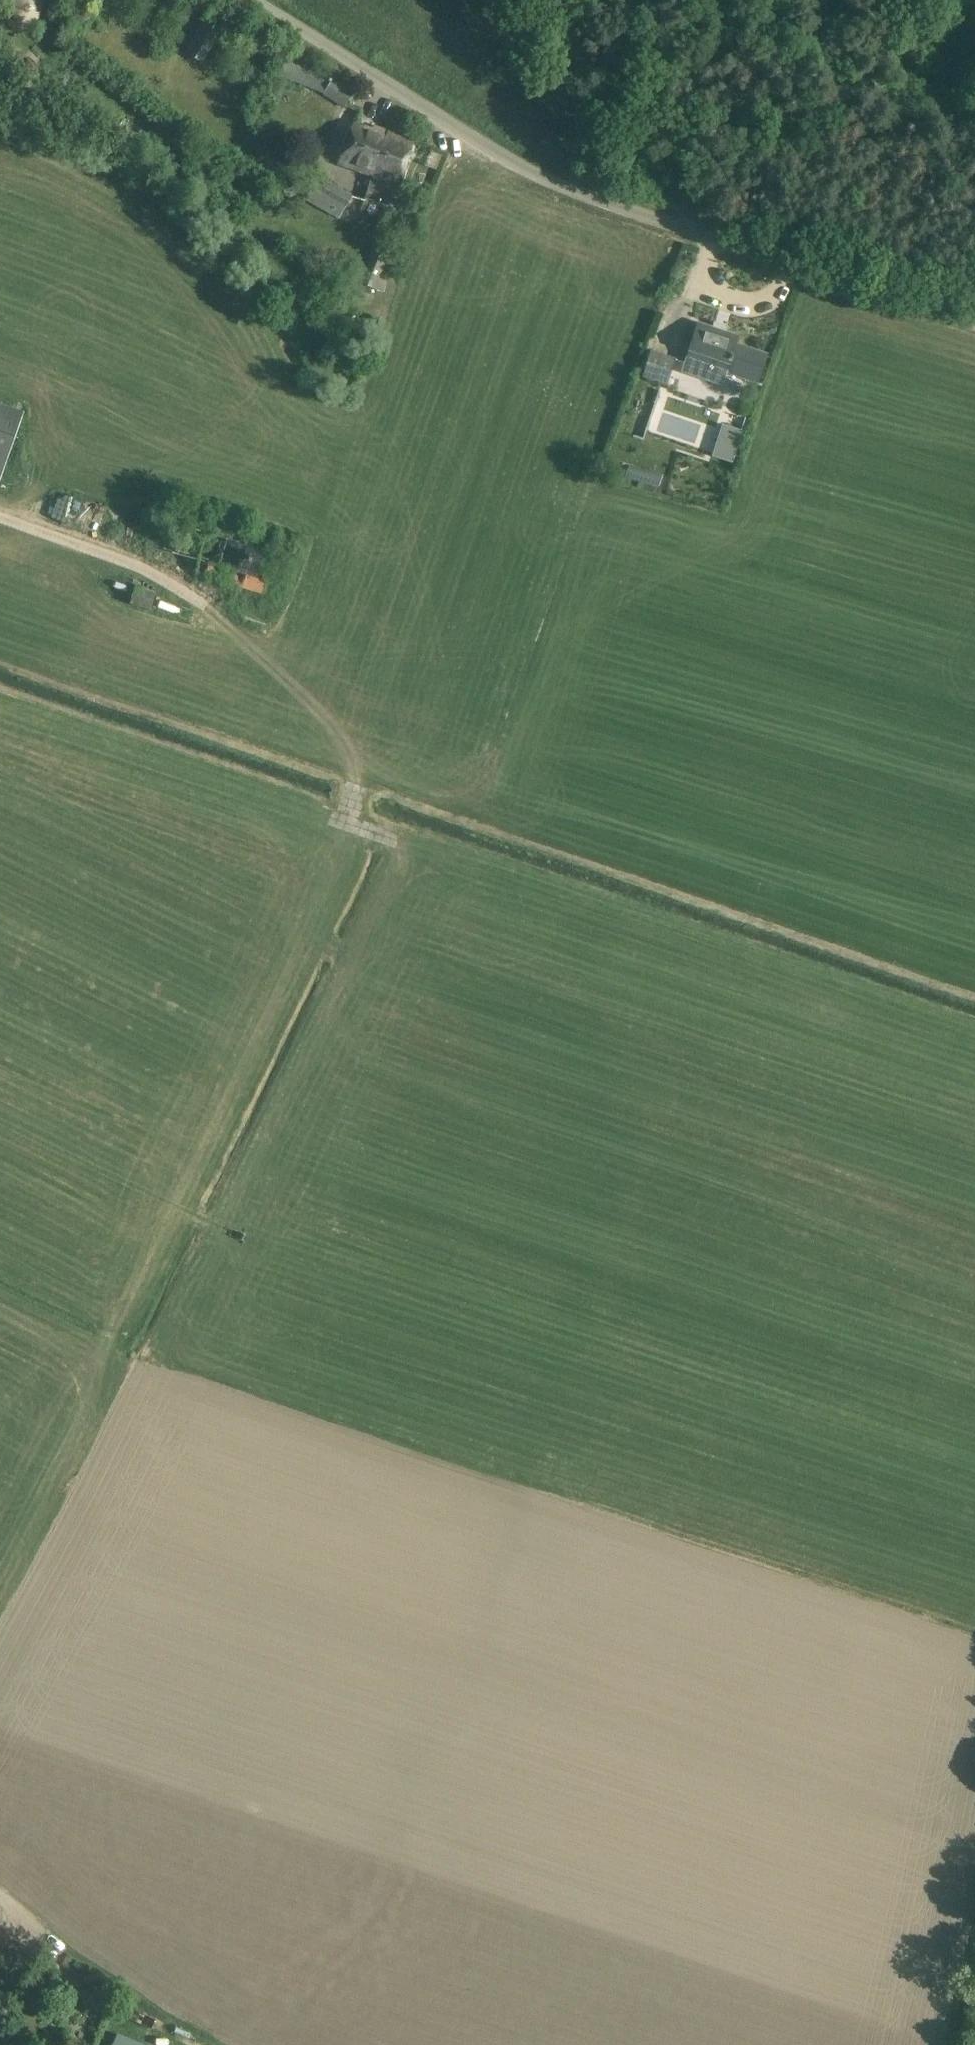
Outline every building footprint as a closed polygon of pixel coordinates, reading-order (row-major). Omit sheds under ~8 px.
[(43,10),(42,8),(42,6),(41,4),(40,2),(39,0),(15,0),(14,0),(13,2),(12,4),(11,6),(11,8),(11,10),(11,13),(11,15),(12,17),(13,19),(14,21),(16,22),(17,23),(19,25),(21,25),(23,26),(26,26),(28,26),(30,26),(32,25),(34,25),(36,23),(37,22),(39,21),(40,19),(41,17),(42,15),(42,13),(43,10)] [(205,61),(222,29),(204,20),(188,52),(205,61)] [(276,75),(325,94),(333,81),(326,78),(282,60),(276,75)] [(354,94),(333,81),(325,94),(324,96),(344,108),(354,94)] [(387,132),(374,128),(371,131),(353,125),(339,164),(373,176),(378,163),(381,155),(386,156),(387,151),(381,149),(387,132)] [(151,148),(158,136),(151,132),(144,144),(151,148)] [(392,208),(415,142),(387,132),(381,149),(387,151),(386,156),(381,155),(378,163),(373,176),(365,200),(392,208)] [(352,196),(319,178),(313,190),(345,208),(352,196)] [(737,338),(698,325),(685,363),(713,373),(715,369),(758,384),(767,355),(734,345),(737,338)] [(667,386),(675,359),(651,351),(642,378),(667,386)] [(23,413),(0,405),(0,479),(23,413)] [(730,464),(741,433),(721,426),(710,458),(730,464)] [(637,482),(656,488),(660,475),(641,469),(637,482)] [(191,573),(260,591),(267,565),(217,552),(214,564),(195,559),(191,573)] [(150,612),(155,594),(134,587),(129,605),(150,612)] [(117,2035),(113,2044),(140,2044),(117,2035)]
